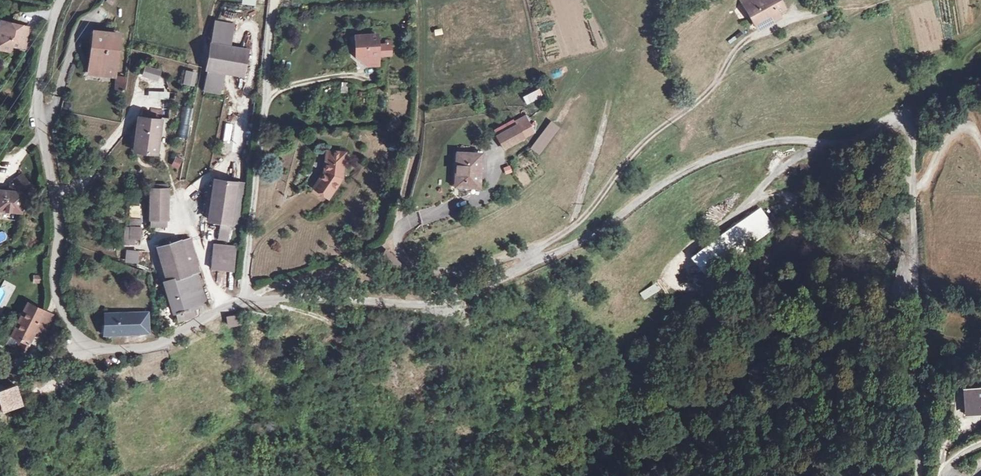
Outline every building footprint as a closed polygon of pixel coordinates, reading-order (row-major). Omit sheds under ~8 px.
[(744,5),(755,27),(776,17),(775,15),(782,11),(777,0),(762,0),(760,1),(759,0),(755,0),(744,5)] [(0,24),(0,48),(4,51),(12,52),(12,46),(27,46),(28,25),(0,24)] [(122,36),(99,33),(94,68),(106,69),(105,74),(116,75),(122,36)] [(376,40),(354,41),(354,62),(364,62),(365,70),(376,70),(376,40)] [(245,55),(212,49),(207,71),(240,77),(245,55)] [(141,76),(158,82),(162,71),(145,65),(141,76)] [(195,86),(198,73),(186,70),(183,83),(195,86)] [(522,97),(526,105),(543,97),(539,89),(522,97)] [(490,133),(497,148),(509,142),(508,140),(529,130),(523,119),(505,128),(500,128),(490,133)] [(165,125),(143,121),(137,151),(158,154),(165,125)] [(530,149),(540,156),(560,128),(551,121),(530,149)] [(483,153),(460,151),(459,183),(480,185),(483,153)] [(326,175),(312,196),(318,200),(320,198),(326,201),(341,181),(343,156),(329,155),(326,175)] [(174,156),(171,166),(180,169),(182,158),(174,156)] [(20,175),(8,184),(13,191),(13,192),(0,192),(0,209),(19,210),(20,194),(29,187),(20,175)] [(237,182),(216,180),(212,220),(232,222),(237,182)] [(165,189),(151,189),(152,218),(166,218),(165,189)] [(130,225),(140,225),(140,205),(129,205),(130,225)] [(704,276),(775,228),(761,207),(690,256),(704,276)] [(141,245),(141,226),(123,226),(123,245),(141,245)] [(180,250),(191,248),(189,239),(178,243),(180,250)] [(164,282),(173,322),(195,317),(194,308),(201,307),(194,274),(197,273),(191,248),(180,250),(178,243),(158,248),(166,281),(164,282)] [(222,269),(224,244),(216,243),(214,269),(222,269)] [(224,244),(222,269),(235,270),(237,244),(224,244)] [(126,249),(124,262),(137,264),(139,251),(126,249)] [(32,283),(43,283),(42,274),(32,275),(32,283)] [(659,283),(642,291),(645,298),(663,290),(659,283)] [(45,311),(27,302),(10,337),(16,341),(28,348),(35,333),(45,311)] [(54,316),(45,311),(35,333),(44,337),(54,316)] [(136,331),(137,312),(104,312),(103,330),(136,331)] [(147,313),(137,312),(136,331),(146,332),(147,313)] [(226,318),(228,329),(241,326),(239,315),(226,318)] [(327,351),(339,350),(337,331),(326,332),(327,351)] [(28,348),(16,341),(12,349),(25,356),(28,348)] [(22,386),(2,389),(6,408),(25,403),(22,386)] [(970,393),(970,412),(980,412),(980,393),(970,393)]
